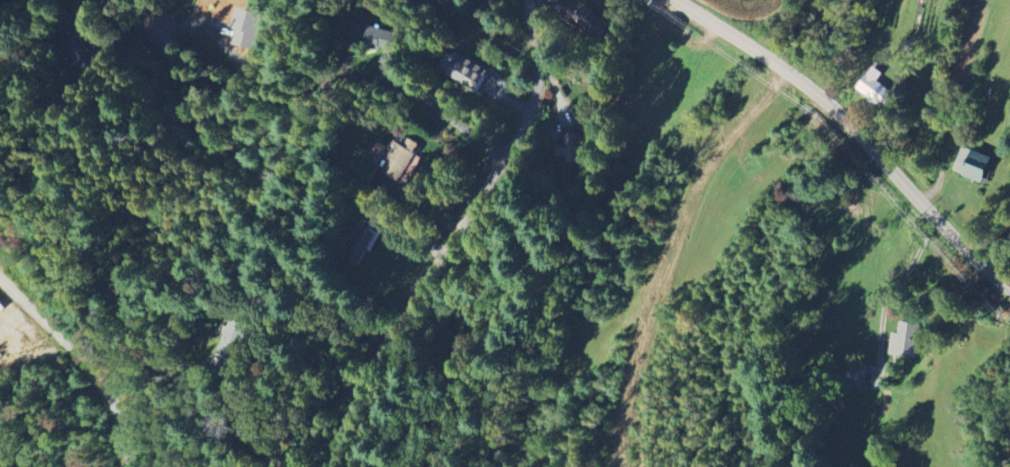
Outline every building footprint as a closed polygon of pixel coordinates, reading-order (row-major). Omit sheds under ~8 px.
[(612,19),(566,1),(559,20),(604,38),(612,19)] [(451,50),(439,71),(477,93),(489,71),(451,50)] [(881,74),(872,67),(856,91),(880,107),(890,92),(876,82),(881,74)] [(567,162),(583,163),(584,131),(563,130),(563,145),(556,145),(556,155),(567,156),(567,162)] [(417,150),(395,140),(379,172),(401,183),(417,150)] [(982,183),(991,157),(961,146),(952,172),(982,183)] [(919,323),(899,322),(898,334),(891,333),(889,356),(917,357),(919,323)] [(862,383),(866,364),(849,361),(845,379),(862,383)]
